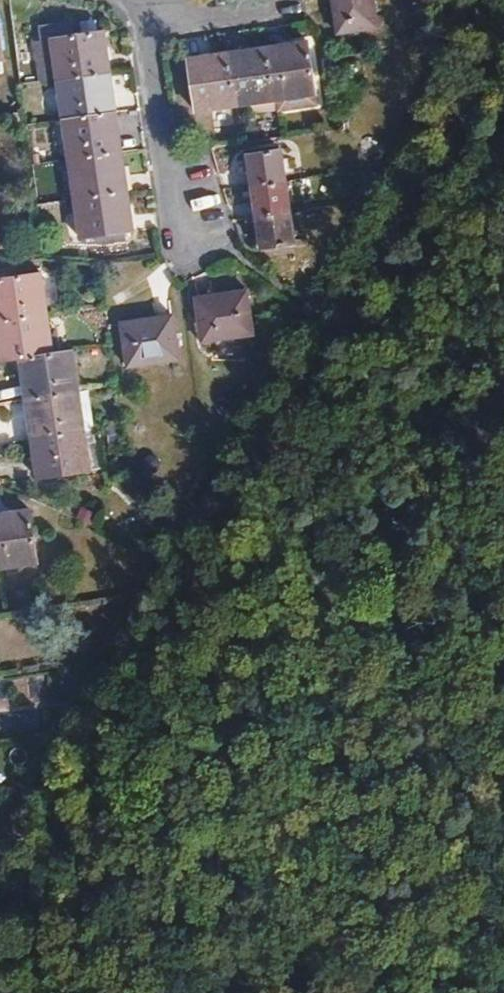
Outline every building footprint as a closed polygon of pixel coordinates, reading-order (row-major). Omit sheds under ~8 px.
[(339,35),(379,29),(375,0),(334,0),(339,35)] [(51,40),(57,81),(105,74),(101,48),(106,47),(104,33),(74,37),(72,21),(42,27),(44,42),(51,40)] [(41,83),(57,81),(51,40),(44,42),(36,43),(41,83)] [(295,49),(270,53),(277,100),(318,95),(310,41),(294,44),(295,49)] [(294,44),(269,47),(270,53),(295,49),(294,44)] [(110,73),(106,47),(101,48),(105,74),(110,73)] [(277,100),(270,53),(269,47),(254,50),(255,55),(230,59),(237,106),(249,105),(277,100)] [(255,55),(254,50),(229,53),(230,59),(255,55)] [(196,112),(237,106),(230,59),(229,53),(213,55),(214,61),(189,65),(196,112)] [(214,61),(213,55),(189,59),(189,65),(214,61)] [(57,81),(63,120),(111,112),(108,87),(112,86),(110,73),(105,74),(57,81)] [(277,100),(249,105),(251,119),(279,115),(277,100)] [(111,112),(63,120),(69,160),(116,153),(113,129),(118,128),(115,112),(111,112)] [(121,152),(118,128),(113,129),(116,153),(121,152)] [(253,187),(288,182),(283,150),(249,155),(253,187)] [(69,160),(75,200),(122,193),(119,168),(124,167),(121,152),(116,153),(69,160)] [(128,192),(124,167),(119,168),(122,193),(128,192)] [(253,187),(258,218),(292,213),(288,182),(253,187)] [(122,193),(75,200),(81,239),(128,233),(124,208),(130,207),(128,192),(122,193)] [(134,232),(130,207),(124,208),(128,233),(134,232)] [(292,213),(258,218),(262,250),(296,246),(292,213)] [(46,316),(40,274),(0,280),(0,322),(46,316)] [(248,293),(196,300),(203,343),(254,335),(248,293)] [(0,322),(0,337),(1,337),(4,363),(20,360),(52,356),(46,316),(0,322)] [(173,318),(123,325),(129,366),(179,359),(173,318)] [(28,377),(31,401),(79,394),(72,353),(52,356),(20,360),(22,377),(28,377)] [(28,377),(22,377),(26,402),(31,401),(28,377)] [(79,394),(31,401),(26,402),(28,416),(34,416),(37,441),(85,434),(79,394)] [(34,416),(28,416),(32,441),(37,441),(34,416)] [(85,434),(37,441),(32,441),(34,456),(39,455),(43,479),(90,472),(85,434)] [(39,455),(34,456),(38,480),(43,479),(39,455)] [(39,563),(31,510),(14,513),(15,518),(0,520),(0,569),(39,563)]
